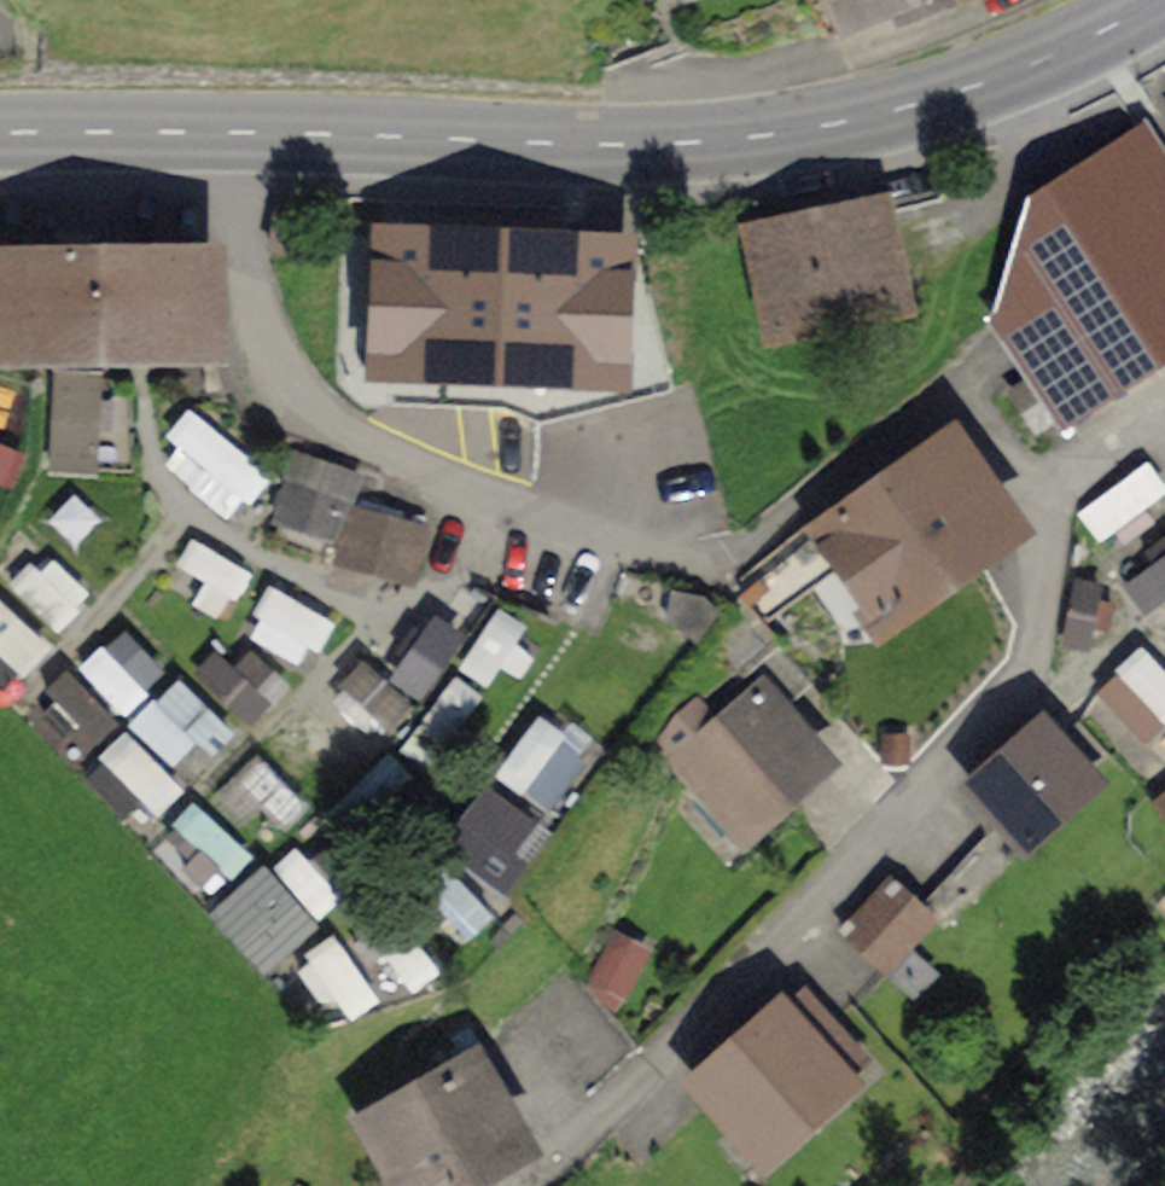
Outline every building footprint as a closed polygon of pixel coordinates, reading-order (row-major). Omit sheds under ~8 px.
[(1007,325),(1075,423),(1164,367),(1164,165),(1152,144),(1088,182),(1050,204),(1007,325)] [(886,214),(766,237),(785,335),(905,312),(886,214)] [(506,237),(390,269),(424,393),(584,348),(557,250),(512,262),(506,237)] [(0,267),(0,362),(211,360),(211,266),(0,267)] [(56,371),(54,469),(106,470),(108,372),(56,371)] [(169,448),(233,514),(267,482),(203,416),(169,448)] [(1002,547),(940,452),(774,562),(836,656),(1002,547)] [(430,536),(358,519),(346,570),(418,587),(430,536)] [(1164,603),(1164,556),(1129,583),(1152,613),(1164,603)] [(389,682),(370,668),(349,697),(397,732),(467,638),(438,616),(389,682)] [(231,640),(200,673),(253,722),(284,689),(231,640)] [(1153,746),(1164,734),(1164,665),(1144,644),(1098,688),(1153,746)] [(105,646),(83,671),(129,713),(152,689),(105,646)] [(134,728),(177,768),(224,719),(181,679),(134,728)] [(538,710),(499,781),(560,814),(599,744),(538,710)] [(804,790),(745,717),(659,786),(719,859),(804,790)] [(127,731),(104,756),(162,809),(184,784),(127,731)] [(1085,797),(1023,738),(961,802),(1023,861),(1085,797)] [(483,779),(446,847),(510,882),(548,814),(483,779)] [(290,847),(218,916),(267,966),(339,898),(290,847)] [(899,885),(850,932),(890,972),(938,925),(899,885)] [(734,1007),(659,1099),(764,1184),(839,1093),(734,1007)] [(475,1067),(338,1131),(364,1185),(472,1185),(520,1163),(475,1067)]
